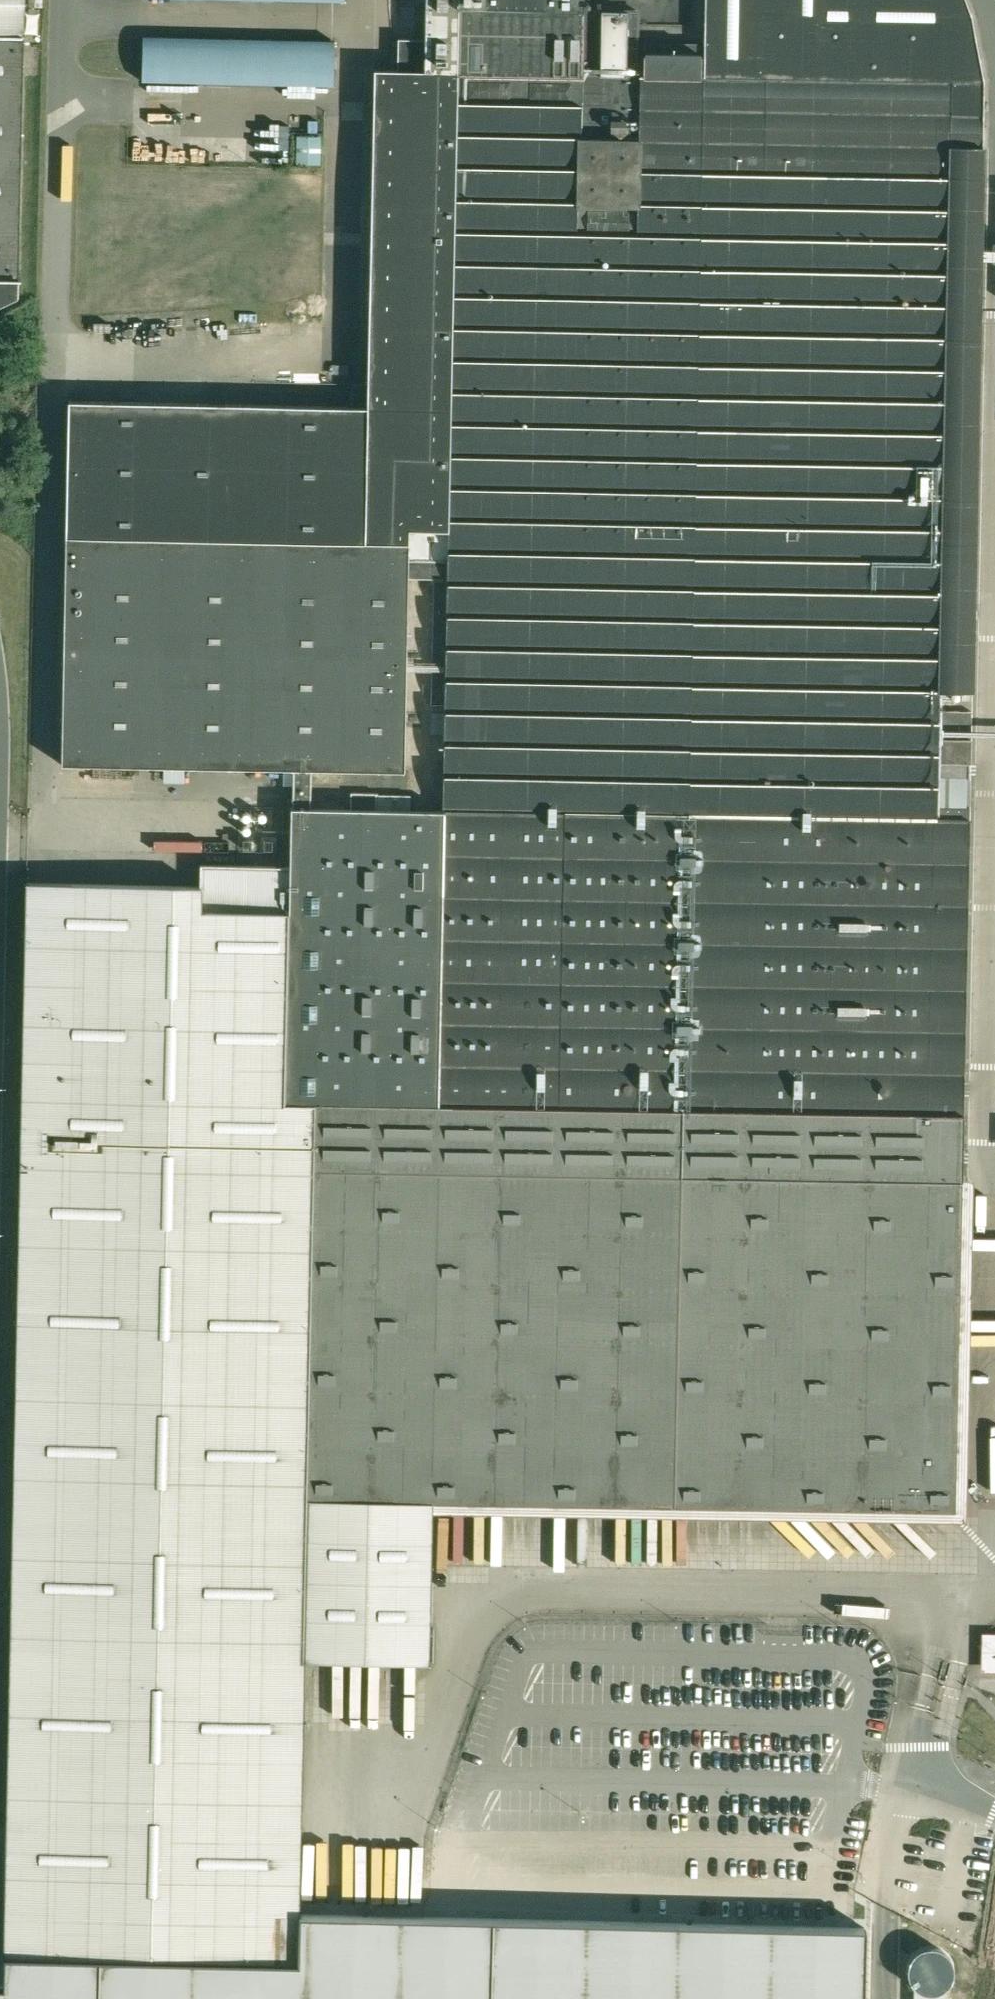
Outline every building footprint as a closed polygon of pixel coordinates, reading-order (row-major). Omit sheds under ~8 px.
[(24,39),(24,0),(0,0),(0,38),(24,39)] [(25,983),(19,1239),(10,1635),(6,1827),(3,1955),(5,1955),(297,1962),(298,1913),(303,1659),(427,1661),(430,1512),(430,1499),(954,1508),(961,1179),(961,1164),(963,1111),(969,819),(970,808),(966,807),(935,807),(936,778),(967,778),(970,778),(971,712),(937,711),(937,690),(971,691),(974,520),(979,301),(980,259),(994,259),(994,250),(980,250),(982,148),(980,148),(981,82),(970,17),(964,0),(704,0),(703,11),(702,78),(698,78),(698,45),(644,45),(644,66),(636,66),(637,11),(582,10),(582,0),(425,0),(425,34),(399,34),(398,65),(374,65),(373,127),(368,384),(367,399),(352,399),(282,398),(263,398),(69,394),(66,587),(61,763),(163,766),(184,767),(195,767),(238,768),(283,770),(293,770),(292,785),(292,794),(292,808),(291,826),(290,867),(199,865),(199,886),(27,883),(25,983)] [(0,38),(0,280),(18,281),(24,39),(0,38)] [(339,44),(139,40),(139,83),(338,87),(339,44)] [(19,297),(18,281),(0,280),(0,306),(19,297)] [(865,1927),(687,1923),(298,1913),(297,1962),(5,1955),(4,1986),(0,1986),(0,1998),(863,1998),(865,1927)] [(946,1986),(944,1988),(939,1991),(933,1992),(927,1992),(921,1991),(916,1988),(913,1985),(913,1998),(946,1998),(946,1986)]
